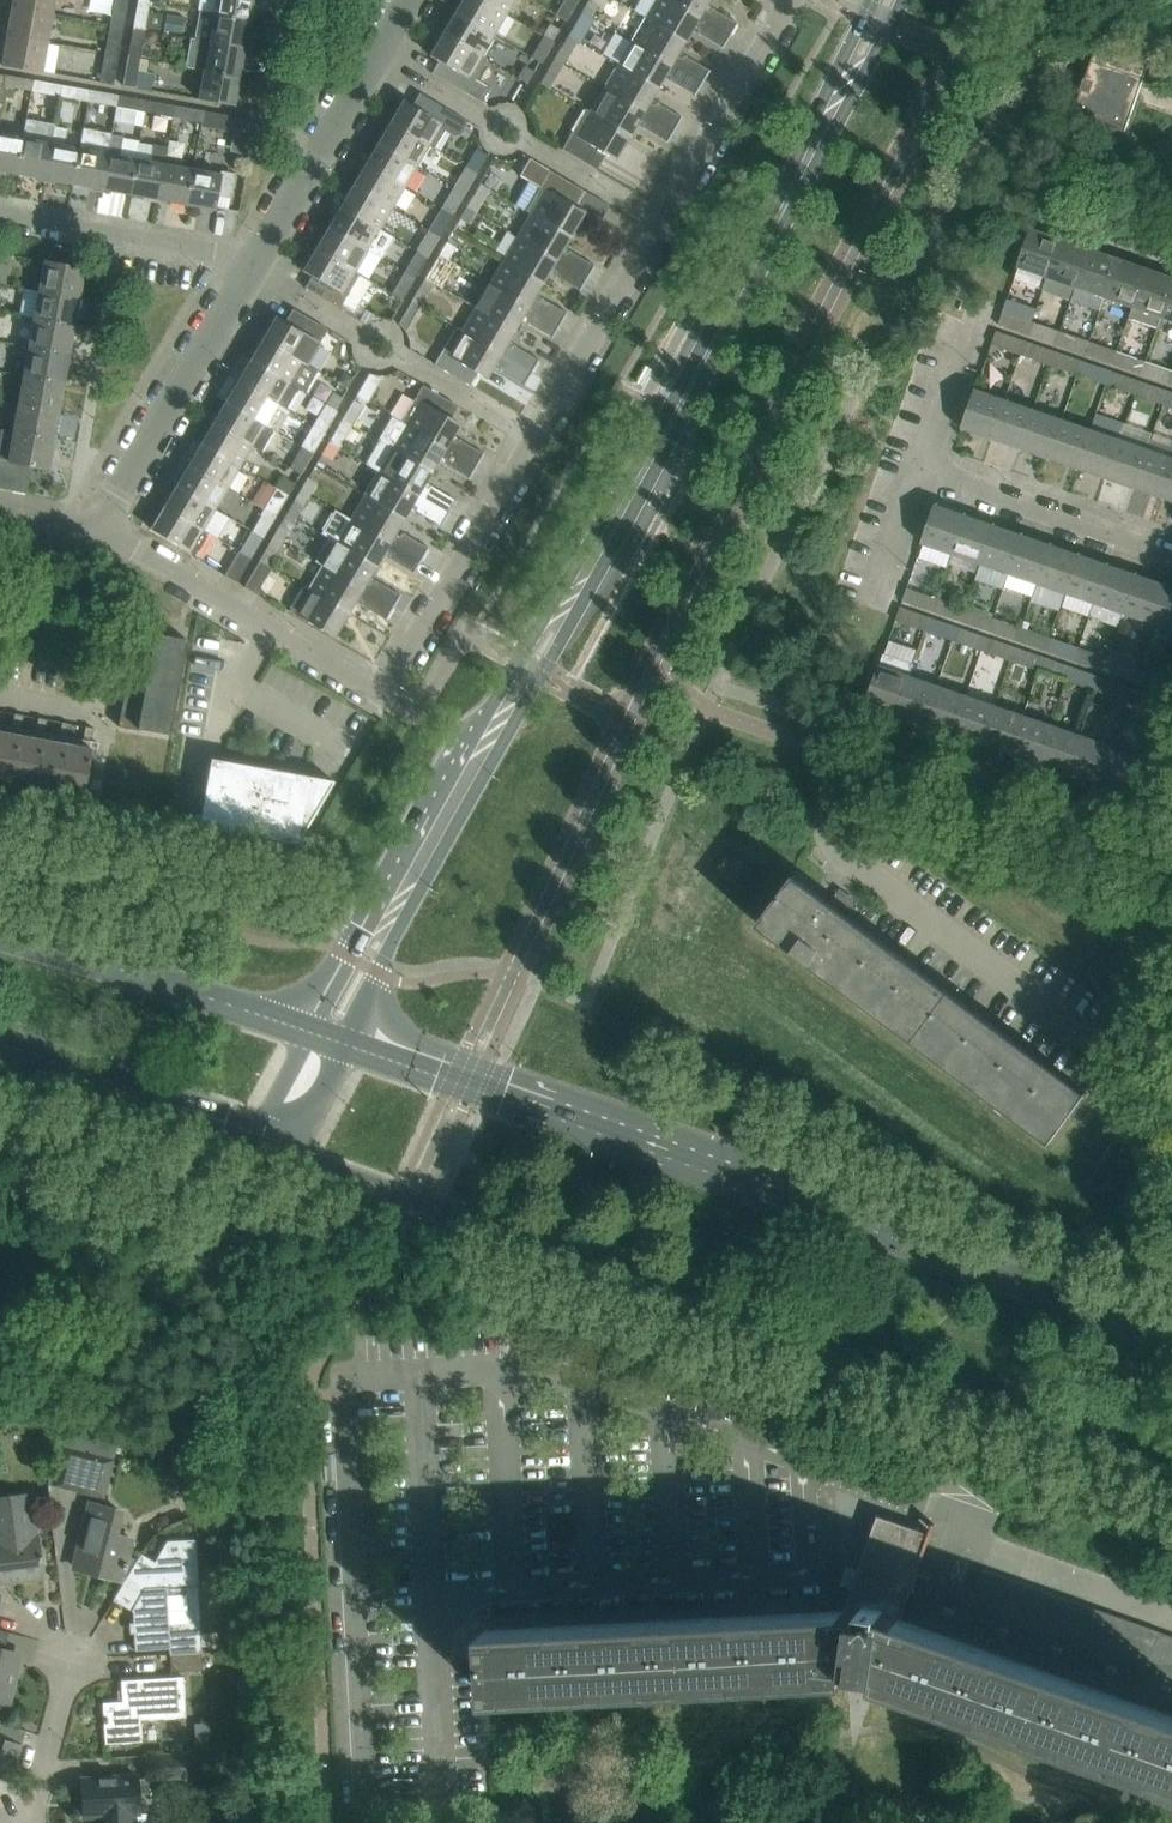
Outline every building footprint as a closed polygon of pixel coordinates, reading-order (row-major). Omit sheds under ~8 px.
[(12,7),(51,15),(54,0),(13,0),(12,7)] [(109,25),(123,28),(128,0),(114,0),(109,25)] [(149,2),(138,0),(133,28),(144,30),(145,28),(158,30),(161,15),(148,12),(149,2)] [(253,0),(216,0),(214,14),(249,20),(253,0)] [(483,0),(462,0),(455,12),(494,35),(506,14),(483,0)] [(506,14),(514,0),(483,0),(506,14)] [(570,10),(576,0),(565,0),(561,5),(570,10)] [(597,5),(589,0),(582,12),(590,16),(597,5)] [(645,17),(684,40),(693,25),(698,29),(697,33),(722,48),(730,35),(670,0),(656,0),(645,17)] [(730,35),(737,23),(712,8),(709,11),(703,8),(708,0),(670,0),(730,35)] [(12,7),(6,36),(46,43),(51,15),(12,7)] [(199,11),(194,39),(244,48),(249,20),(214,14),(199,11)] [(494,35),(455,12),(447,26),(445,25),(441,32),(482,56),(494,35)] [(590,16),(582,12),(568,35),(576,40),(590,16)] [(632,41),(702,82),(710,70),(684,55),(681,58),(675,55),(684,40),(645,17),(632,41)] [(544,36),(552,41),(559,29),(550,24),(544,36)] [(104,54),(105,54),(118,56),(123,28),(109,25),(104,54)] [(139,59),(144,30),(133,28),(128,57),(139,59)] [(486,58),(482,56),(441,32),(437,39),(438,40),(430,55),(439,60),(431,72),(482,102),(490,88),(474,79),(486,58)] [(576,40),(568,35),(554,59),(562,63),(576,40)] [(41,71),(46,43),(6,36),(1,64),(41,71)] [(544,36),(531,57),(539,62),(542,63),(554,42),(552,41),(544,36)] [(184,67),(203,70),(239,77),(244,48),(194,39),(190,39),(184,67)] [(618,64),(657,87),(665,73),(671,76),(670,80),(695,95),(702,82),(632,41),(618,64)] [(1126,131),(1149,65),(1096,47),(1086,78),(1084,78),(1080,90),(1081,90),(1073,113),(1126,131)] [(113,85),(118,56),(105,54),(100,82),(113,85)] [(139,59),(128,57),(123,85),(150,90),(154,72),(137,69),(139,59)] [(562,63),(554,59),(540,83),(548,87),(562,63)] [(604,88),(675,130),(682,117),(656,102),(653,105),(648,102),(657,87),(618,64),(604,88)] [(527,83),(534,71),(525,66),(519,78),(527,83)] [(234,105),(239,77),(203,70),(198,99),(234,105)] [(4,74),(2,86),(31,91),(33,80),(4,74)] [(33,80),(31,91),(60,97),(62,85),(33,80)] [(62,85),(60,97),(88,102),(90,90),(62,85)] [(585,109),(631,136),(631,135),(629,134),(637,120),(643,123),(642,127),(667,142),(675,130),(604,88),(590,111),(585,108),(585,109)] [(90,90),(88,102),(116,107),(118,95),(90,90)] [(453,135),(459,134),(467,121),(419,93),(412,105),(403,100),(394,115),(393,114),(388,121),(430,145),(435,148),(445,131),(453,135)] [(118,95),(116,107),(143,112),(145,100),(118,95)] [(145,100),(143,112),(171,117),(173,105),(145,100)] [(173,105),(171,117),(200,122),(202,110),(173,105)] [(561,149),(596,170),(606,153),(615,159),(625,142),(626,143),(631,136),(585,109),(561,149)] [(253,135),(253,134),(255,120),(202,110),(200,122),(199,126),(228,131),(253,135)] [(430,145),(388,121),(384,128),(386,129),(378,143),(417,166),(430,145)] [(101,189),(107,153),(111,133),(83,128),(79,148),(73,183),(101,189)] [(16,173),(22,137),(0,133),(0,170),(16,173)] [(101,189),(128,194),(135,158),(119,155),(123,135),(111,133),(107,153),(101,189)] [(16,173),(44,178),(51,143),(22,137),(16,173)] [(79,148),(51,143),(44,178),(73,183),(79,148)] [(157,199),(164,160),(166,145),(153,143),(150,161),(135,158),(128,194),(157,199)] [(417,166),(378,143),(370,157),(368,156),(364,163),(405,187),(417,166)] [(525,210),(571,237),(575,229),(573,228),(583,211),(575,206),(584,190),(529,158),(517,178),(537,190),(525,210)] [(157,199),(185,204),(191,168),(192,165),(164,160),(157,199)] [(405,187),(364,163),(359,170),(361,171),(353,185),(393,208),(405,187)] [(192,165),(191,168),(185,204),(215,209),(215,207),(218,195),(231,198),(236,173),(192,165)] [(477,173),(475,172),(465,166),(458,178),(453,187),(465,194),(477,173)] [(481,182),(474,195),(467,207),(475,212),(490,187),(481,182)] [(393,208),(353,185),(345,199),(343,198),(339,205),(380,229),(393,208)] [(453,187),(440,208),(452,215),(465,194),(453,187)] [(380,229),(339,205),(334,213),(336,214),(328,227),(368,250),(380,229)] [(475,212),(467,207),(460,219),(468,223),(475,212)] [(452,215),(440,208),(428,229),(440,236),(452,215)] [(516,236),(587,278),(595,265),(569,251),(566,254),(560,251),(569,236),(571,238),(571,237),(525,210),(530,213),(516,236)] [(1046,276),(1048,277),(1061,238),(1033,229),(1034,226),(1033,226),(1032,228),(1031,228),(1018,266),(1019,266),(1015,279),(1041,289),(1046,276)] [(368,250),(328,227),(320,241),(318,240),(314,247),(355,271),(368,250)] [(427,257),(440,236),(428,229),(416,249),(418,250),(417,251),(427,257)] [(503,260),(542,283),(550,268),(556,271),(554,275),(580,291),(587,278),(516,236),(503,260)] [(1048,277),(1076,287),(1089,248),(1061,238),(1048,277)] [(454,247),(446,242),(439,254),(447,259),(454,247)] [(359,274),(355,271),(314,247),(310,255),(312,256),(303,270),(312,275),(304,288),(340,308),(352,314),(353,315),(354,314),(352,313),(368,285),(370,286),(371,284),(357,276),(359,274)] [(1076,287),(1105,297),(1118,258),(1089,248),(1076,287)] [(417,251),(404,272),(415,278),(427,257),(417,251)] [(447,259),(439,254),(425,278),(434,282),(442,288),(448,279),(439,274),(447,259)] [(1105,297),(1133,307),(1146,268),(1118,258),(1105,297)] [(489,283),(559,325),(567,312),(541,298),(538,301),(533,297),(542,283),(503,260),(489,283)] [(44,261),(39,289),(79,296),(84,268),(44,261)] [(1146,268),(1133,307),(1162,317),(1171,287),(1171,277),(1146,268)] [(392,293),(394,295),(403,299),(415,278),(404,272),(392,293)] [(434,282),(425,278),(411,301),(420,306),(434,282)] [(475,307),(514,330),(522,315),(528,318),(527,322),(552,338),(559,325),(489,283),(475,307)] [(1171,320),(1171,287),(1162,317),(1171,320)] [(39,289),(34,317),(74,324),(79,296),(39,289)] [(420,306),(411,301),(398,324),(400,325),(402,327),(404,329),(405,331),(420,306)] [(456,327),(532,372),(539,359),(514,345),(510,348),(505,345),(514,330),(475,307),(461,330),(456,327)] [(261,337),(307,364),(327,329),(292,308),(284,322),(276,317),(267,331),(265,330),(261,337)] [(1032,321),(1003,311),(999,324),(1028,334),(1032,321)] [(34,317),(29,346),(69,353),(74,324),(34,317)] [(1061,331),(1032,321),(1028,334),(1056,344),(1061,331)] [(434,364),(470,385),(477,372),(486,377),(495,362),(500,365),(499,369),(524,385),(532,372),(456,327),(434,364)] [(1021,354),(1025,341),(996,331),(992,344),(1021,354)] [(1061,331),(1056,344),(1085,354),(1089,341),(1061,331)] [(303,363),(306,364),(307,364),(261,337),(257,345),(258,346),(250,359),(291,383),(303,363)] [(1054,351),(1025,341),(1021,354),(1017,366),(1029,370),(1033,359),(1049,364),(1054,351)] [(1118,351),(1089,341),(1085,354),(1113,364),(1118,351)] [(29,346),(23,374),(64,381),(69,353),(29,346)] [(1049,364),(1078,374),(1082,361),(1054,351),(1049,364)] [(1113,364),(1142,374),(1146,361),(1118,351),(1113,364)] [(298,388),(291,383),(250,359),(242,373),(240,372),(236,379),(278,404),(286,409),(291,400),(298,388)] [(1078,374),(1106,384),(1111,371),(1082,361),(1078,374)] [(1142,374),(1170,384),(1171,379),(1171,370),(1146,361),(1142,374)] [(1106,384),(1135,394),(1139,381),(1111,371),(1106,384)] [(353,376),(346,372),(340,373),(336,380),(347,386),(353,376)] [(383,375),(378,375),(376,375),(372,374),(369,373),(356,395),(368,402),(383,376),(383,375)] [(19,400),(18,403),(59,410),(60,400),(64,381),(23,374),(19,400)] [(226,400),(226,401),(266,425),(278,404),(236,379),(232,387),(234,388),(226,400)] [(1165,400),(1168,391),(1139,381),(1135,394),(1153,400),(1163,404),(1165,400)] [(457,405),(422,385),(413,400),(401,421),(477,466),(484,453),(458,438),(455,442),(450,438),(459,423),(450,418),(457,405)] [(992,437),(1005,400),(1006,398),(977,388),(976,389),(975,389),(962,427),(963,427),(962,430),(963,430),(964,427),(992,437)] [(1165,400),(1163,404),(1161,412),(1171,416),(1171,392),(1168,391),(1165,400)] [(332,392),(328,400),(326,404),(335,409),(342,398),(332,392)] [(1006,398),(1005,400),(992,437),(1021,447),(1034,408),(1012,400),(1006,398)] [(353,400),(342,419),(351,424),(362,405),(354,400),(353,400)] [(274,430),(266,425),(226,401),(217,415),(216,414),(212,422),(253,446),(261,451),(274,430)] [(59,410),(18,403),(13,431),(53,438),(59,410)] [(335,409),(326,404),(319,415),(313,425),(323,430),(335,409)] [(1021,447),(1049,457),(1063,418),(1034,408),(1021,447)] [(379,440),(392,448),(431,471),(440,456),(445,459),(444,463),(469,479),(477,466),(401,421),(393,416),(379,440)] [(1049,457),(1078,467),(1091,428),(1063,418),(1049,457)] [(342,419),(329,442),(337,447),(351,424),(342,419)] [(209,430),(201,444),(240,467),(253,446),(212,422),(207,429),(209,430)] [(299,445),(301,446),(310,451),(317,439),(319,436),(323,430),(312,424),(299,445)] [(17,461),(32,465),(48,468),(53,438),(13,431),(1,428),(0,434),(0,458),(3,458),(8,459),(17,461)] [(1078,467),(1106,476),(1120,438),(1091,428),(1078,467)] [(1106,476),(1135,486),(1148,448),(1120,438),(1106,476)] [(422,485),(431,471),(392,448),(379,440),(365,464),(378,471),(449,513),(456,500),(431,486),(427,489),(422,485)] [(331,459),(337,447),(329,442),(322,454),(331,459)] [(228,488),(240,467),(201,444),(193,458),(191,456),(187,464),(228,488)] [(303,463),(310,451),(301,446),(294,457),(303,463)] [(1163,496),(1171,471),(1171,456),(1148,448),(1135,486),(1163,496)] [(8,459),(3,458),(0,477),(0,489),(12,491),(17,461),(8,459)] [(32,465),(17,461),(12,491),(26,493),(32,465)] [(184,472),(176,486),(215,509),(228,488),(187,464),(182,471),(184,472)] [(378,471),(364,495),(403,518),(412,503),(417,506),(416,510),(441,526),(449,513),(378,471)] [(1171,499),(1171,471),(1163,496),(1171,499)] [(288,495),(295,483),(283,476),(276,488),(288,495)] [(310,495),(317,483),(308,477),(301,489),(310,495)] [(203,530),(215,509),(176,486),(168,500),(166,499),(162,506),(203,530)] [(275,516),(288,495),(276,488),(263,509),(275,516)] [(296,518),(310,495),(301,489),(287,513),(296,518)] [(394,533),(403,518),(364,495),(350,518),(421,560),(429,547),(403,533),(400,536),(394,533)] [(923,543),(918,557),(947,567),(952,553),(965,515),(937,506),(938,503),(937,502),(936,505),(922,543),(923,543)] [(151,529),(195,555),(207,533),(203,530),(162,506),(158,513),(159,514),(151,529)] [(275,516),(263,509),(251,530),(263,537),(275,516)] [(321,533),(328,537),(337,542),(375,565),(384,550),(389,553),(388,557),(414,573),(421,560),(350,518),(335,509),(321,533)] [(287,513),(273,536),(283,542),(296,518),(287,513)] [(952,553),(980,563),(993,525),(965,515),(952,553)] [(980,563),(975,579),(1003,589),(1004,587),(1022,535),(993,525),(980,563)] [(251,557),(263,537),(251,530),(239,550),(251,557)] [(1022,535),(1004,587),(1033,597),(1037,583),(1050,545),(1022,535)] [(269,565),(283,542),(273,536),(259,560),(269,565)] [(337,542),(328,537),(314,560),(323,565),(393,607),(401,594),(375,580),(372,583),(367,580),(375,565),(337,542)] [(1037,583),(1066,593),(1079,555),(1050,545),(1037,583)] [(251,557),(239,550),(224,575),(236,582),(251,557)] [(1066,593),(1095,602),(1107,565),(1079,555),(1066,593)] [(244,586),(256,594),(272,567),(269,565),(259,560),(244,586)] [(323,565),(309,589),(350,613),(350,612),(348,611),(356,597),(362,600),(361,605),(386,620),(393,607),(323,565)] [(1095,602),(1123,612),(1136,575),(1107,565),(1095,602)] [(1123,612),(1152,622),(1165,585),(1136,575),(1123,612)] [(1171,629),(1171,587),(1165,585),(1152,622),(1171,629)] [(350,613),(309,589),(304,586),(290,610),(333,636),(343,619),(345,620),(350,613)] [(903,601),(932,611),(936,598),(907,588),(903,601)] [(965,608),(936,598),(932,611),(960,621),(965,608)] [(930,618),(900,607),(896,620),(925,631),(930,618)] [(993,618),(965,608),(960,621),(989,631),(993,618)] [(925,631),(954,640),(958,627),(930,618),(925,631)] [(1022,628),(993,618),(989,631),(1017,640),(1022,628)] [(987,637),(958,627),(954,640),(982,650),(987,637)] [(169,733),(186,639),(157,633),(157,632),(136,628),(118,726),(139,730),(140,728),(169,733)] [(1017,640),(1046,650),(1050,637),(1022,628),(1017,640)] [(982,650),(1011,660),(1015,647),(987,637),(982,650)] [(1079,647),(1050,637),(1046,650),(1075,660),(1079,647)] [(880,665),(867,703),(896,713),(895,716),(896,716),(910,675),(908,675),(917,650),(889,640),(884,654),(880,665)] [(1011,660),(1039,670),(1044,657),(1015,647),(1011,660)] [(1108,657),(1079,647),(1075,660),(1103,670),(1108,657)] [(1039,670),(1068,680),(1072,667),(1044,657),(1039,670)] [(1136,667),(1108,657),(1103,670),(1132,680),(1136,667)] [(1068,680),(1096,690),(1101,677),(1072,667),(1068,680)] [(1132,680),(1160,690),(1165,677),(1136,667),(1132,680)] [(924,726),(938,685),(910,675),(896,716),(897,714),(925,723),(924,726)] [(1129,687),(1101,677),(1096,690),(1125,700),(1129,687)] [(1165,677),(1160,690),(1171,694),(1171,680),(1165,677)] [(926,724),(953,733),(967,695),(938,685),(924,726),(925,726),(926,724)] [(1125,700),(1153,710),(1158,697),(1129,687),(1125,700)] [(982,743),(995,705),(967,695),(953,733),(952,736),(953,736),(954,734),(982,743)] [(1158,697),(1153,710),(1171,716),(1171,702),(1158,697)] [(983,744),(1010,753),(1024,715),(995,705),(982,743),(981,745),(982,746),(983,744)] [(14,713),(12,728),(20,729),(23,715),(14,713)] [(1052,725),(1024,715),(1010,753),(1010,755),(1010,756),(1011,753),(1039,763),(1052,725)] [(38,718),(35,732),(44,733),(46,719),(38,718)] [(62,722),(59,736),(67,738),(70,724),(62,722)] [(1067,775),(1081,735),(1052,725),(1039,763),(1038,765),(1039,766),(1040,763),(1067,773),(1067,775)] [(85,726),(82,740),(91,742),(94,728),(85,726)] [(81,803),(87,766),(91,747),(0,731),(0,788),(81,803)] [(1109,745),(1081,735),(1067,775),(1068,775),(1068,773),(1096,783),(1095,785),(1109,745)] [(1124,795),(1138,755),(1109,745),(1095,785),(1096,785),(1097,783),(1124,793),(1124,795)] [(311,818),(333,780),(331,780),(327,787),(307,783),(309,776),(210,758),(198,824),(297,842),(302,813),(310,815),(308,817),(311,818)] [(840,891),(832,901),(797,874),(796,873),(795,875),(759,922),(760,923),(760,922),(1050,1140),(1050,1141),(1051,1142),(1087,1092),(1086,1091),(1085,1092),(846,912),(848,908),(840,902),(845,895),(846,895),(847,894),(838,888),(837,889),(840,891)] [(57,1431),(53,1445),(49,1461),(46,1483),(102,1497),(112,1459),(115,1446),(57,1431)] [(43,1577),(37,1536),(36,1536),(30,1492),(0,1495),(0,1582),(43,1577)] [(120,1511),(89,1503),(74,1565),(89,1568),(90,1564),(100,1566),(99,1574),(121,1579),(131,1539),(114,1535),(120,1511)] [(844,1610),(485,1629),(489,1694),(848,1675),(849,1677),(875,1687),(878,1679),(1171,1782),(1171,1636),(983,1569),(976,1589),(919,1569),(935,1524),(932,1523),(929,1533),(877,1515),(844,1610)] [(135,1560),(113,1599),(132,1611),(133,1622),(135,1622),(136,1632),(134,1632),(134,1650),(169,1648),(170,1653),(201,1651),(198,1586),(195,1538),(166,1540),(153,1561),(140,1553),(135,1560)] [(0,1629),(0,1704),(8,1706),(17,1668),(13,1667),(16,1653),(3,1649),(8,1631),(0,1629)] [(201,1651),(170,1653),(171,1670),(202,1668),(201,1651)] [(120,1680),(122,1701),(102,1702),(104,1743),(141,1741),(139,1719),(185,1715),(183,1675),(120,1680)] [(9,1779),(20,1744),(3,1739),(1,1744),(0,1744),(0,1776),(9,1779)] [(146,1778),(184,1775),(183,1753),(145,1756),(146,1778)] [(81,1778),(83,1816),(101,1815),(101,1822),(132,1822),(131,1813),(138,1813),(136,1774),(81,1778)]
